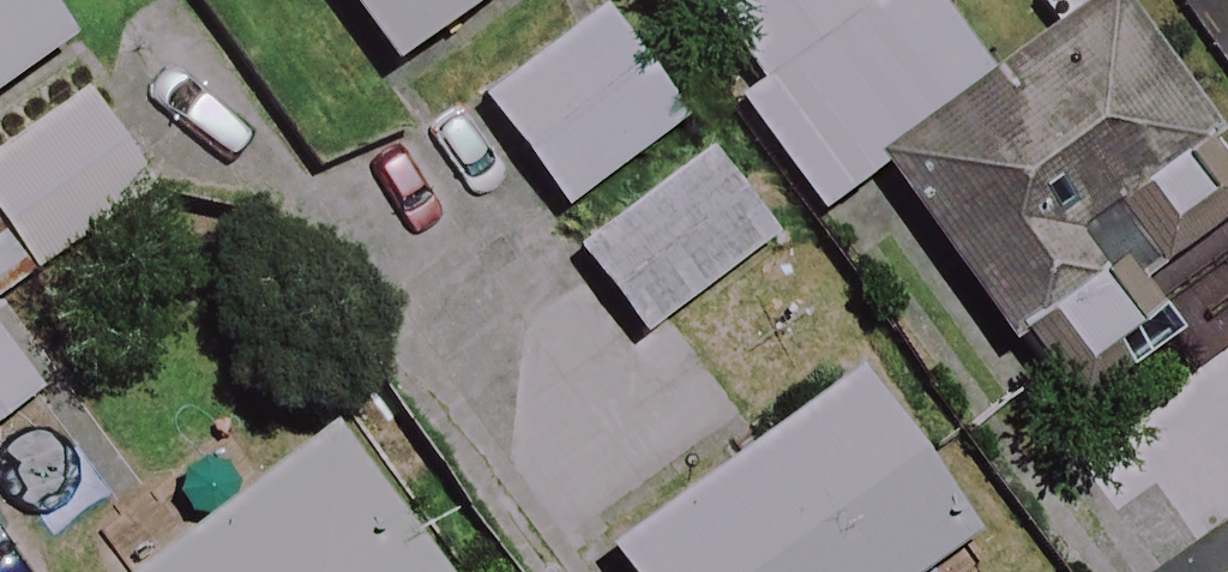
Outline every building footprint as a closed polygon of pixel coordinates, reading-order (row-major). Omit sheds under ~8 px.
[(37,0),(0,0),(0,77),(61,33),(37,0)] [(388,63),(469,0),(339,0),(388,63)] [(986,76),(930,0),(691,0),(747,77),(723,94),(808,211),(870,165),(987,77),(986,76)] [(870,165),(996,337),(1054,417),(1151,347),(1178,385),(1227,349),(1227,136),(1191,86),(1206,75),(1163,15),(1135,35),(1110,0),(1090,0),(1088,1),(987,77),(870,165)] [(672,118),(592,12),(475,100),(556,206),(672,118)] [(77,94),(0,150),(0,231),(34,278),(150,193),(77,94)] [(768,232),(705,150),(570,254),(633,336),(768,232)] [(0,342),(0,407),(31,383),(0,342)] [(846,372),(600,548),(617,571),(910,571),(962,534),(846,372)] [(321,426),(125,571),(429,571),(321,426)]
